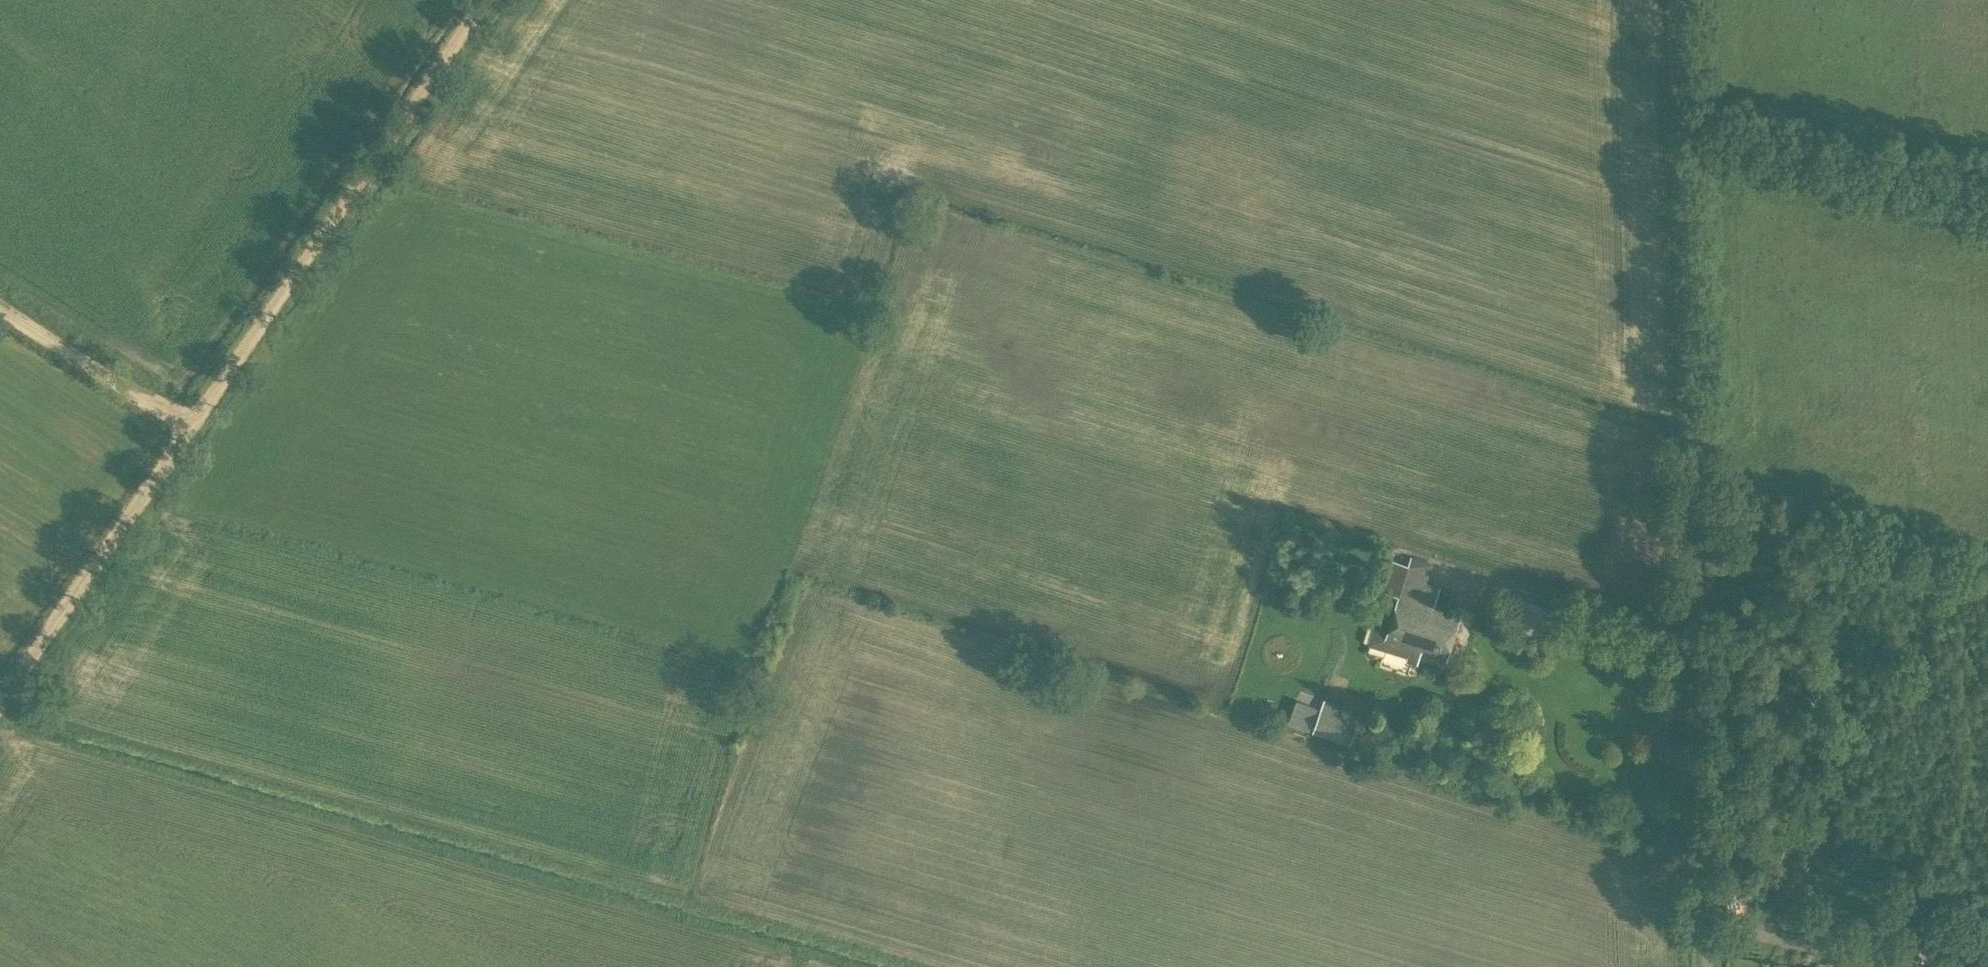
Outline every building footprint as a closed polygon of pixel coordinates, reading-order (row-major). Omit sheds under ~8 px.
[(1368,644),(1386,650),(1388,642),(1447,659),(1460,612),(1435,605),(1441,587),(1427,583),(1432,570),(1388,557),(1379,589),(1398,595),(1389,624),(1376,620),(1368,644)] [(1324,699),(1320,710),(1301,703),(1294,723),(1313,730),(1312,732),(1350,745),(1362,713),(1324,699)]
